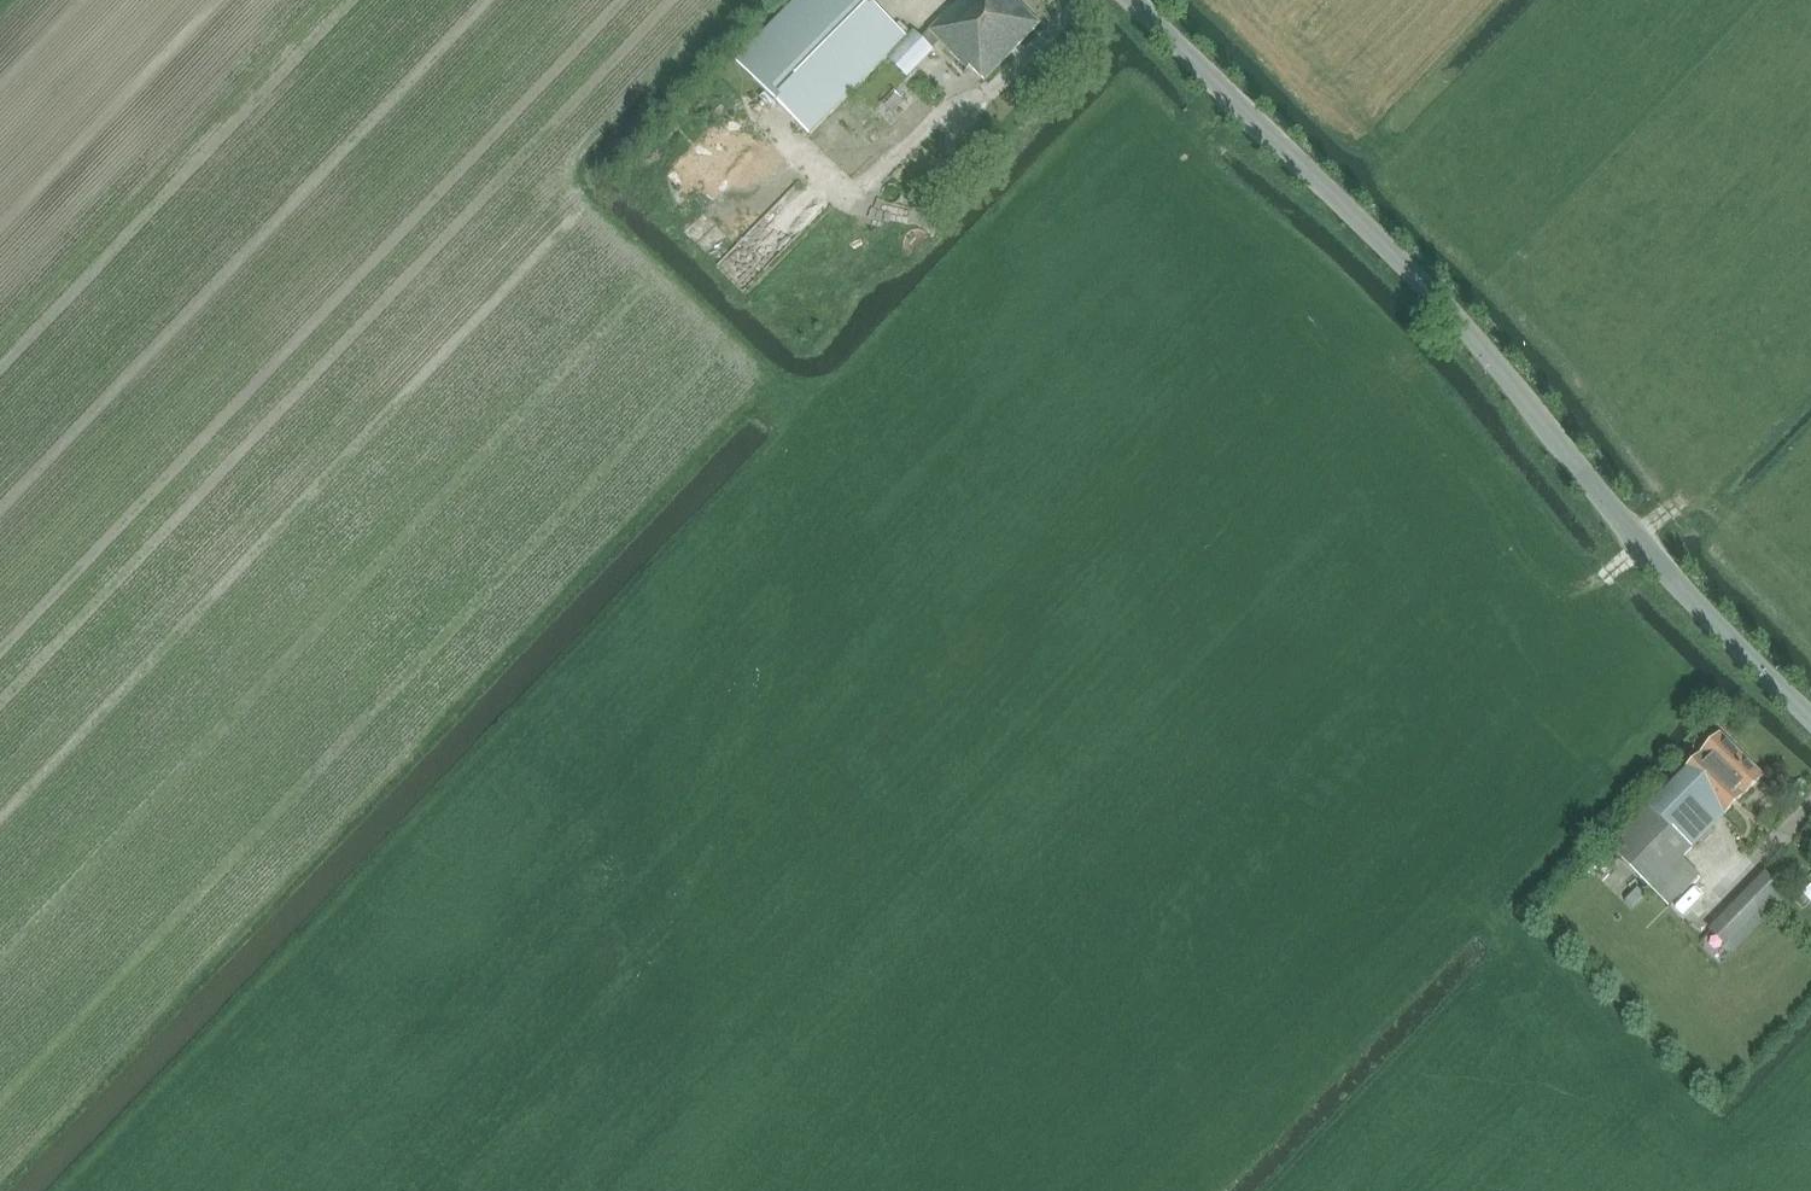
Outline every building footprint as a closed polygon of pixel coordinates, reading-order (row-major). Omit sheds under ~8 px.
[(831,114),(888,57),(907,77),(940,43),(966,71),(969,68),(983,83),(1041,25),(1017,0),(959,0),(928,31),(921,39),(914,32),(907,39),(868,0),(797,0),(735,62),(809,136),(831,114)] [(915,0),(899,0),(907,9),(915,0)] [(743,221),(761,208),(752,195),(734,209),(743,221)] [(1744,797),(1764,776),(1721,733),(1648,807),(1608,850),(1669,907),(1700,876),(1682,858),(1691,849),(1722,817),(1744,797)] [(1740,943),(1782,902),(1789,895),(1769,875),(1711,930),(1732,951),(1740,943)]
